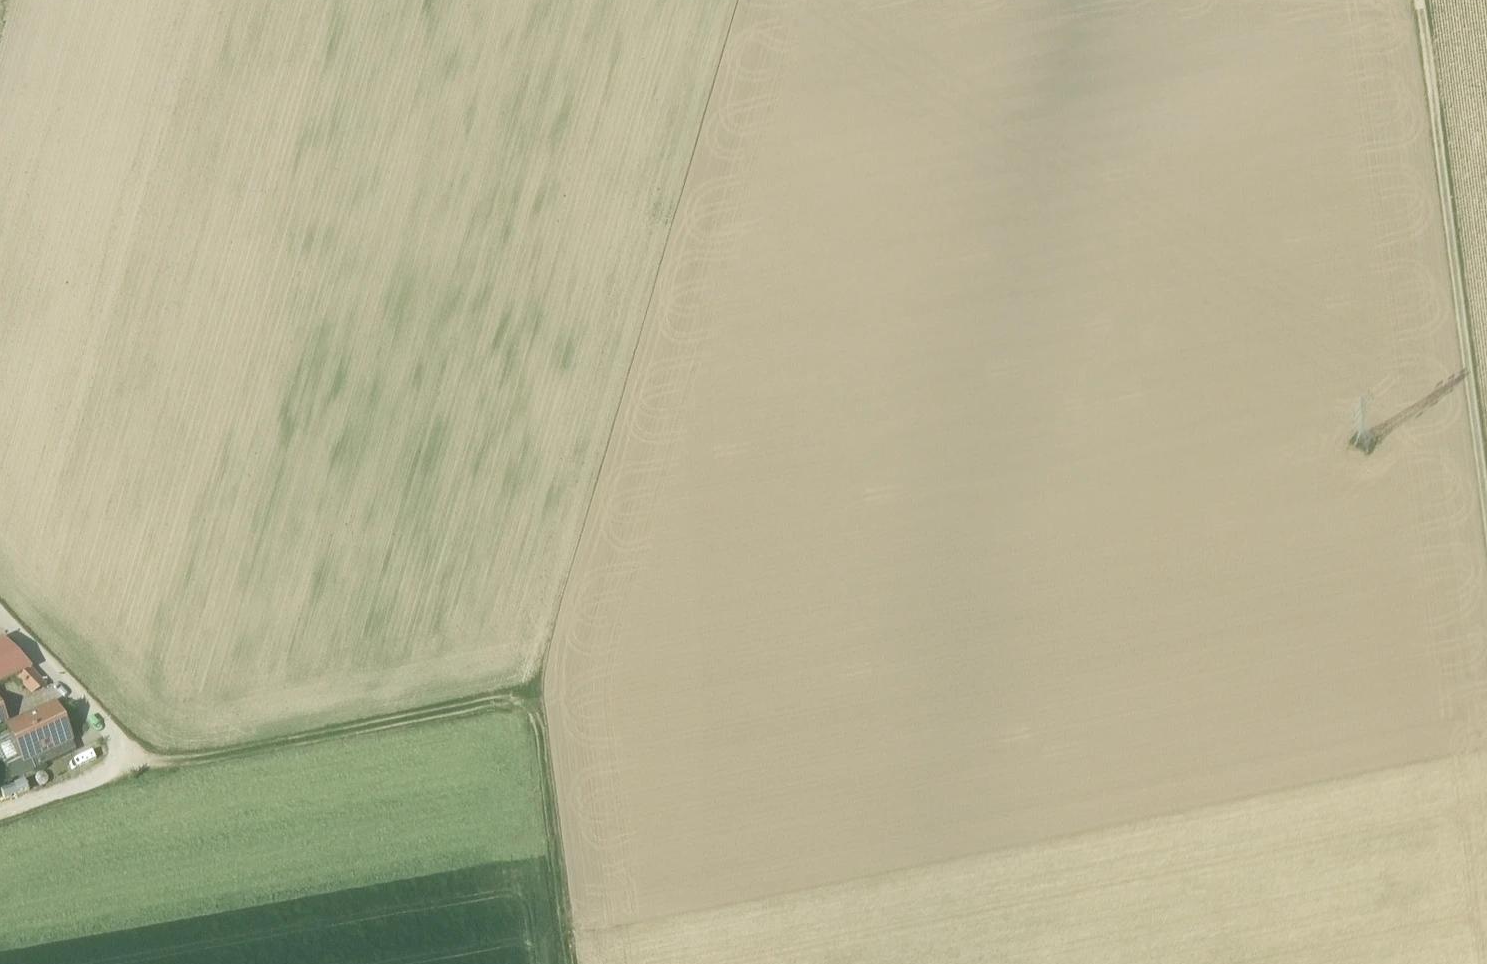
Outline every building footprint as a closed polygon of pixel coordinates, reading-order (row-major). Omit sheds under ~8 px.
[(29,672),(31,672),(2,642),(0,643),(0,686),(29,672)] [(16,679),(35,699),(45,689),(29,673),(16,679)] [(12,738),(23,763),(30,760),(70,742),(54,708),(8,729),(12,738)] [(12,738),(0,743),(0,761),(5,771),(23,763),(12,738)] [(70,742),(30,760),(35,771),(74,752),(70,742)] [(5,771),(10,782),(35,771),(30,760),(23,763),(5,771)]
